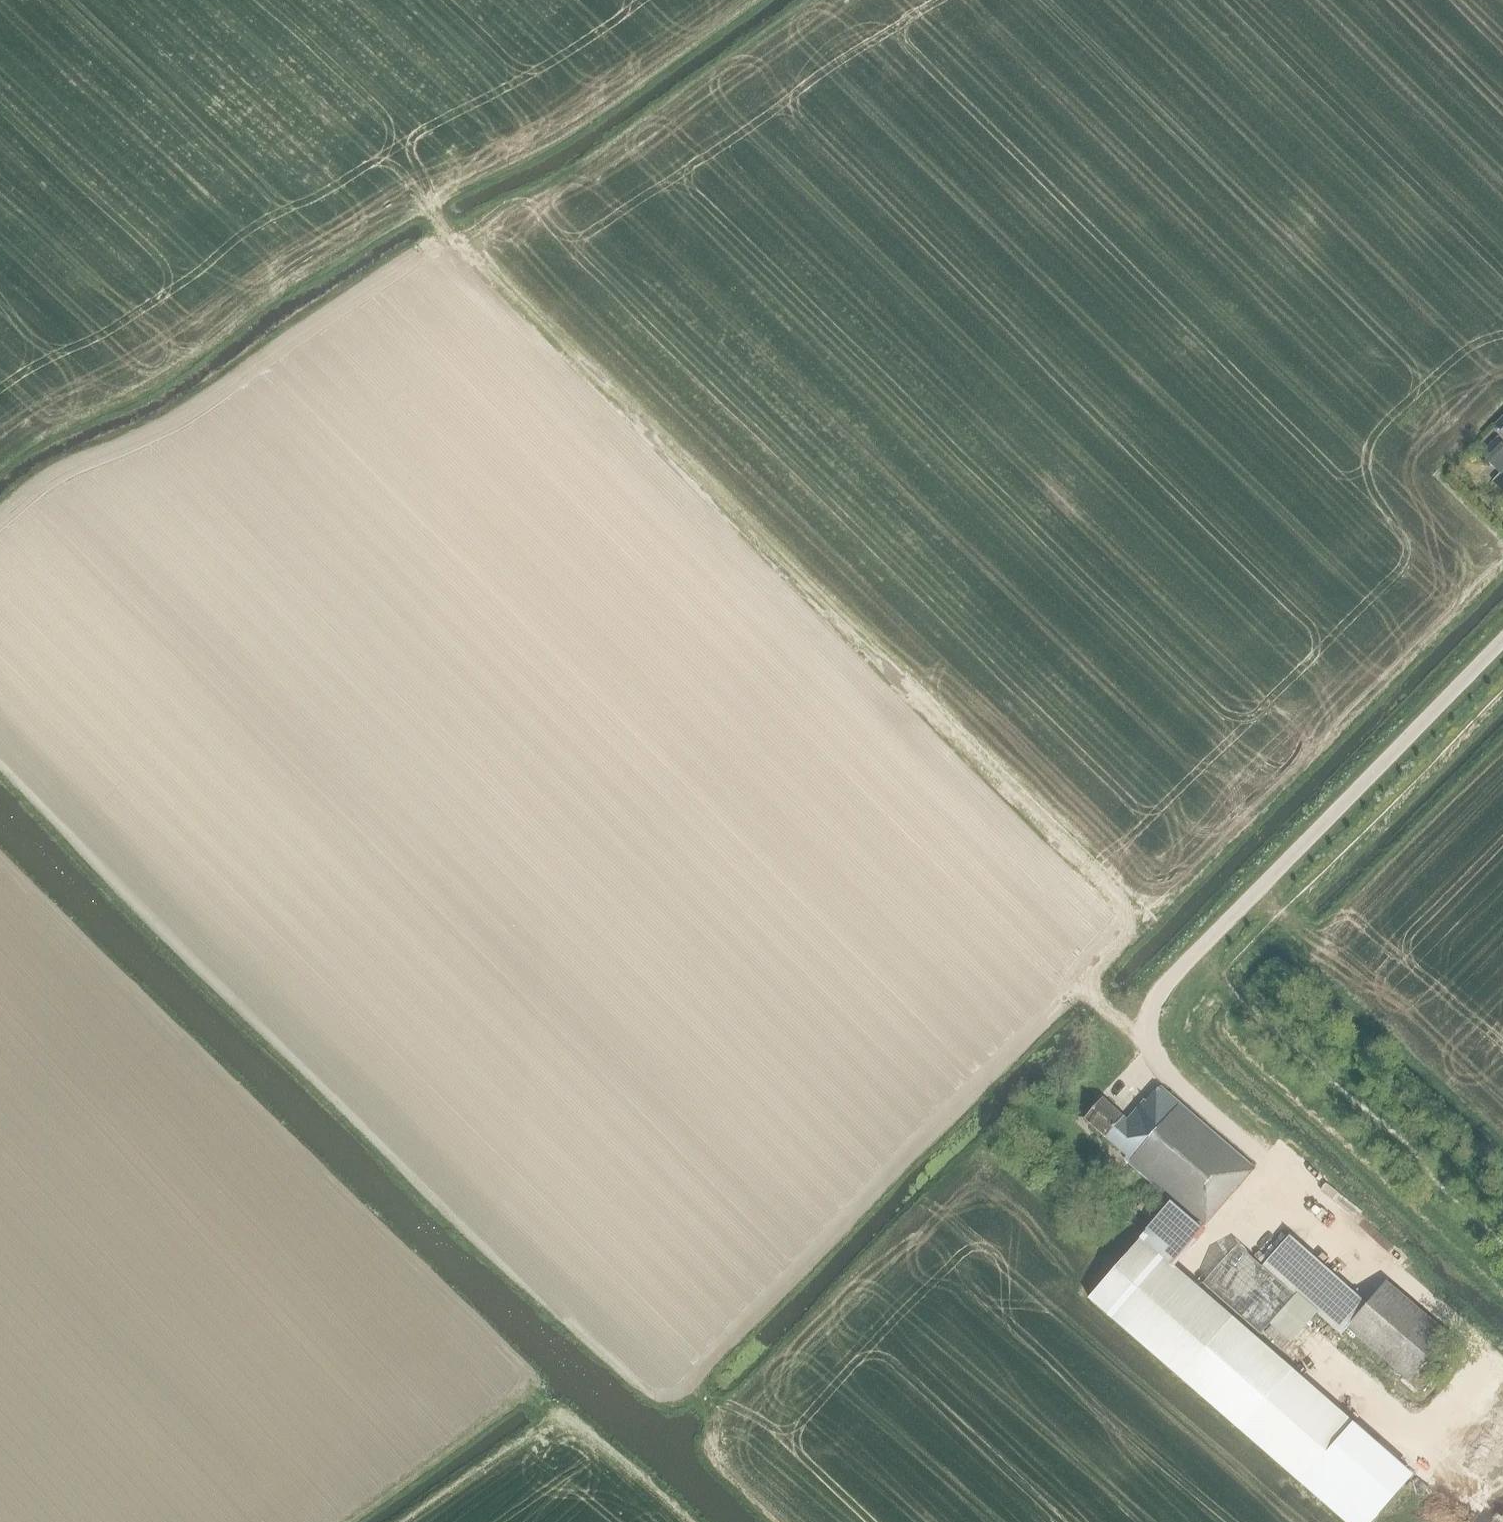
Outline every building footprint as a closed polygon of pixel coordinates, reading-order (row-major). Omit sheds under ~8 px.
[(1502,432),(1502,415),(1494,424),(1502,432)] [(1479,455),(1489,465),(1490,464),(1500,474),(1494,480),(1502,489),(1502,444),(1496,438),(1487,446),(1479,455)] [(1203,1227),(1255,1167),(1160,1085),(1147,1101),(1145,1099),(1127,1119),(1102,1097),(1084,1117),(1127,1155),(1124,1158),(1203,1227)] [(1387,1281),(1368,1304),(1289,1234),(1262,1264),(1341,1335),(1348,1327),(1408,1379),(1447,1334),(1387,1281)] [(1108,1273),(1088,1295),(1179,1376),(1265,1452),(1300,1483),(1353,1423),(1232,1316),(1174,1265),(1140,1237),(1108,1273)] [(1294,1295),(1237,1243),(1202,1282),(1260,1333),(1294,1295)] [(1290,1339),(1273,1323),(1264,1333),(1282,1349),(1290,1339)]
